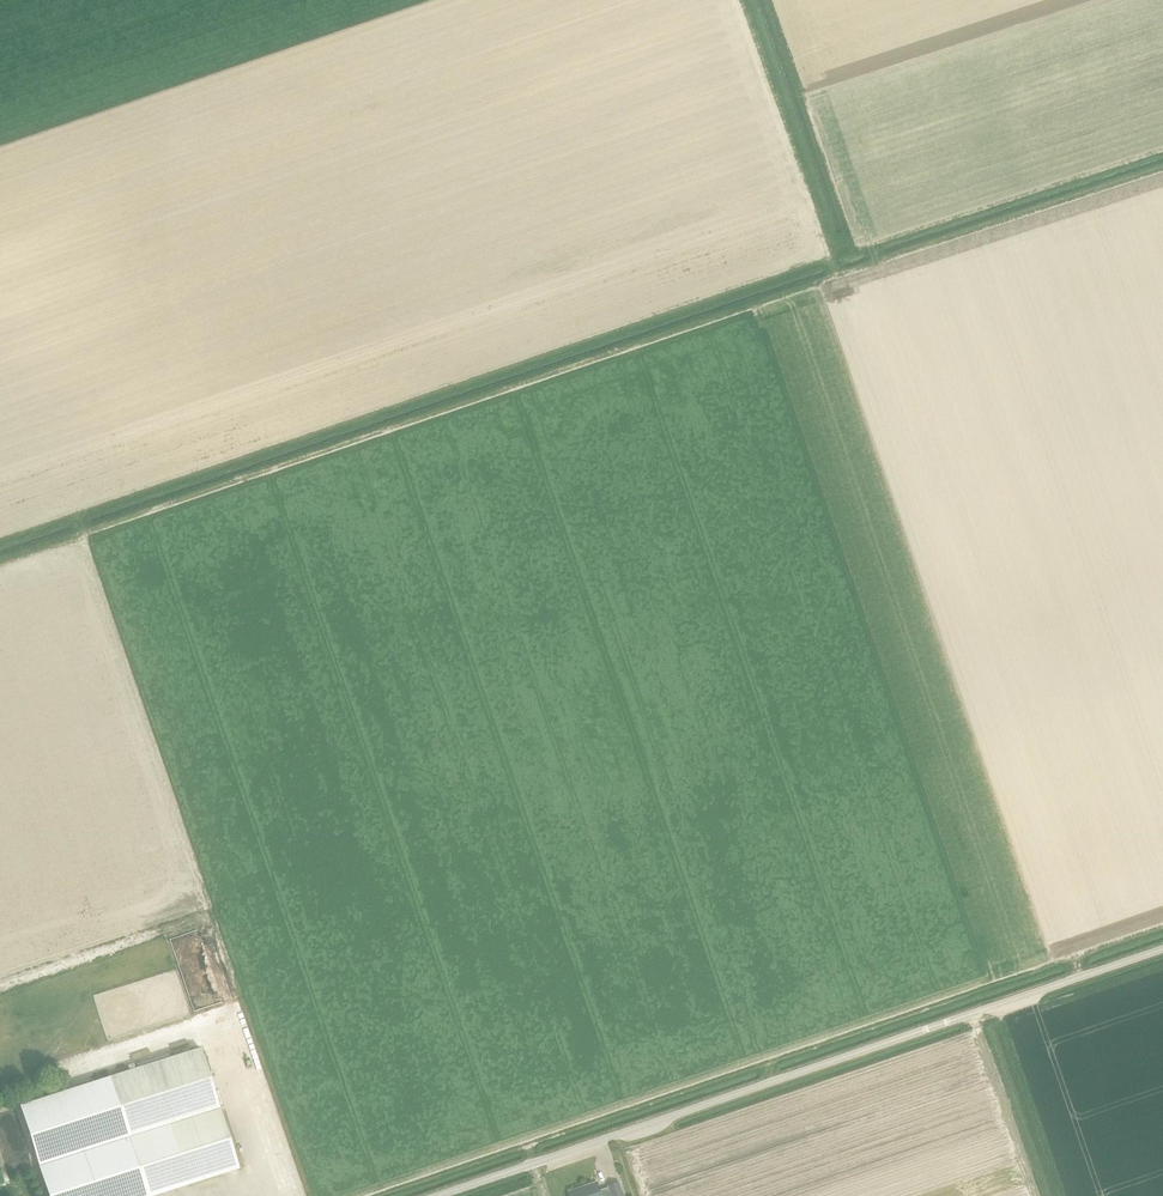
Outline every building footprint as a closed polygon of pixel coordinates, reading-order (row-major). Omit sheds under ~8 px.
[(127,1137),(170,1124),(189,1185),(239,1169),(219,1108),(200,1047),(20,1105),(40,1168),(39,1168),(48,1195),(147,1195),(127,1137)] [(571,1195),(624,1195),(619,1183),(609,1187),(609,1188),(600,1191),(597,1182),(586,1186),(586,1188),(570,1193),(571,1195)]
